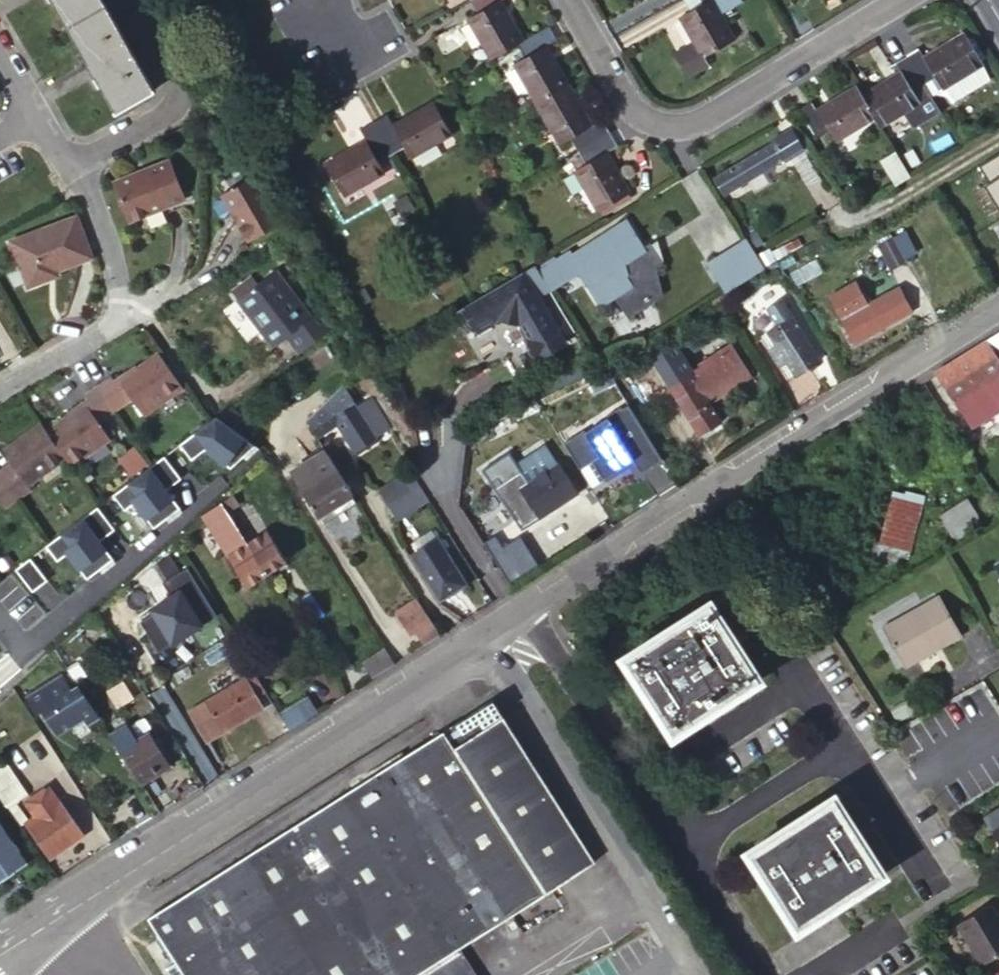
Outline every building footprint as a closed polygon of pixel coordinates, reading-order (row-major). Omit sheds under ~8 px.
[(120,108),(158,86),(139,52),(108,0),(57,0),(120,108)] [(516,41),(521,39),(498,0),(495,0),(476,11),(466,17),(489,57),(516,41)] [(476,11),(495,0),(469,0),(476,11)] [(700,3),(679,16),(694,42),(676,53),(673,60),(682,74),(689,74),(705,64),(701,56),(730,38),(708,0),(698,0),(700,3)] [(519,60),(542,101),(572,83),(550,44),(557,40),(548,23),(521,39),(516,41),(525,57),(519,60)] [(906,59),(922,85),(935,77),(941,86),(978,63),(961,35),(923,58),(918,50),(905,58),(906,59)] [(918,102),(912,91),(922,85),(906,59),(905,58),(895,64),(899,73),(859,97),(872,117),(878,127),(918,102)] [(542,101),(564,140),(572,136),(579,149),(611,132),(603,117),(594,123),(572,83),(542,101)] [(859,97),(854,88),(815,112),(809,103),(797,112),(815,141),(827,133),(833,141),(872,117),(859,97)] [(392,123),(402,143),(409,153),(449,130),(432,101),(392,123)] [(376,129),(389,151),(402,143),(392,123),(386,113),(372,122),(376,129)] [(365,139),(376,158),(389,151),(376,129),(372,122),(360,129),(365,139)] [(803,151),(791,129),(771,139),(773,143),(712,177),(721,192),(781,158),(784,161),(803,151)] [(579,149),(587,163),(580,168),(604,209),(633,193),(610,152),(619,146),(611,132),(579,149)] [(376,158),(365,139),(325,160),(341,190),(381,168),(376,158)] [(181,192),(164,153),(110,177),(126,215),(181,192)] [(998,216),(998,153),(988,160),(977,166),(987,183),(981,187),(998,216)] [(231,214),(238,210),(241,208),(246,217),(243,219),(254,237),(288,217),(262,173),(220,196),(219,202),(225,213),(231,214)] [(90,253),(74,215),(8,244),(28,287),(48,278),(46,272),(55,269),(90,253)] [(569,244),(539,261),(552,287),(553,289),(582,272),(601,306),(619,296),(662,297),(657,269),(668,267),(656,245),(648,250),(642,238),(645,236),(642,231),(639,233),(632,220),(574,251),(569,244)] [(761,267),(738,230),(700,253),(722,289),(761,267)] [(892,268),(908,260),(894,236),(879,245),(892,268)] [(477,329),(501,315),(520,321),(529,338),(528,338),(528,337),(527,337),(527,338),(527,343),(528,348),(531,352),(536,357),(538,358),(539,357),(538,356),(564,342),(539,294),(552,287),(539,261),(461,306),(462,307),(466,305),(464,311),(464,315),(464,317),(465,321),(468,325),(471,328),(475,330),(477,331),(478,331),(478,330),(477,329)] [(58,275),(55,269),(46,272),(48,278),(58,275)] [(306,346),(335,325),(322,308),(312,316),(276,269),(239,298),(274,346),(288,336),(294,331),(306,346)] [(910,310),(899,287),(866,304),(855,283),(829,296),(852,340),(910,310)] [(772,321),(761,327),(770,341),(763,344),(775,362),(781,358),(790,372),(816,356),(777,295),(761,304),(772,321)] [(755,331),(763,344),(770,341),(761,327),(755,331)] [(294,331),(288,336),(299,352),(306,346),(294,331)] [(985,341),(998,364),(998,333),(985,341)] [(985,380),(998,372),(998,364),(985,341),(972,349),(967,352),(985,380)] [(650,353),(667,383),(687,371),(669,342),(650,353)] [(730,347),(687,371),(704,402),(748,377),(730,347)] [(97,383),(113,406),(130,393),(142,409),(181,381),(158,349),(137,364),(135,362),(114,377),(111,373),(97,383)] [(936,371),(970,426),(998,409),(998,372),(985,380),(967,352),(936,371)] [(784,377),(790,372),(781,358),(775,362),(784,377)] [(704,402),(687,371),(667,383),(668,386),(696,433),(716,421),(704,402)] [(97,417),(113,406),(97,383),(84,392),(88,397),(66,412),(69,415),(47,430),(64,452),(70,461),(109,433),(97,417)] [(371,400),(358,408),(343,383),(338,387),(324,399),(304,418),(313,431),(318,438),(339,424),(356,450),(389,429),(371,400)] [(228,457),(242,444),(221,419),(190,446),(202,460),(219,446),(228,457)] [(2,504),(30,485),(27,478),(64,452),(47,430),(43,423),(18,441),(20,444),(6,453),(13,464),(0,473),(0,501),(2,504)] [(350,496),(353,494),(331,460),(325,450),(291,472),(318,516),(320,515),(324,520),(353,501),(350,496)] [(166,461),(157,468),(172,488),(181,481),(166,461)] [(521,531),(575,492),(561,471),(555,463),(525,484),(519,475),(495,493),(521,531)] [(419,485),(409,470),(378,490),(387,505),(409,491),(419,485)] [(136,487),(151,508),(168,496),(153,475),(136,487)] [(409,491),(418,506),(428,500),(419,485),(409,491)] [(891,492),(882,490),(870,543),(880,546),(891,492)] [(418,506),(409,491),(387,505),(397,520),(418,506)] [(905,496),(891,492),(880,546),(892,549),(892,554),(900,556),(915,494),(907,492),(905,496)] [(233,495),(223,502),(231,514),(234,512),(232,508),(238,504),(233,495)] [(980,525),(964,500),(939,515),(942,522),(932,529),(925,518),(915,524),(922,536),(917,539),(922,548),(949,532),(954,540),(980,525)] [(248,543),(231,514),(223,502),(221,504),(211,511),(216,519),(236,551),(248,543)] [(198,522),(202,529),(216,519),(211,511),(198,522)] [(46,546),(59,568),(116,536),(103,513),(46,546)] [(286,560),(268,531),(248,543),(256,555),(266,572),(286,560)] [(452,560),(439,538),(409,556),(439,603),(468,584),(452,560)] [(266,572),(256,555),(248,543),(236,551),(229,555),(247,584),(266,572)] [(175,601),(154,613),(177,652),(207,636),(202,626),(216,618),(188,576),(168,589),(175,601)] [(963,631),(941,592),(885,624),(908,664),(963,631)] [(441,634),(418,598),(398,611),(411,631),(416,629),(426,644),(433,639),(441,634)] [(765,680),(715,600),(625,655),(675,736),(765,680)] [(97,637),(105,632),(94,615),(86,622),(88,624),(97,637)] [(398,661),(388,645),(367,661),(376,675),(398,661)] [(209,709),(223,732),(263,707),(256,697),(266,691),(255,673),(247,662),(236,669),(242,679),(205,701),(209,709)] [(82,718),(97,709),(87,693),(79,682),(72,685),(63,672),(27,694),(37,711),(43,709),(57,733),(71,725),(79,738),(91,731),(82,718)] [(279,712),(289,729),(292,728),(301,722),(319,711),(309,695),(279,712)] [(594,862),(488,700),(147,919),(158,937),(182,974),(475,974),(474,974),(477,972),(468,959),(465,961),(459,951),(594,862)] [(187,712),(205,742),(223,732),(209,709),(205,701),(187,712)] [(111,732),(143,782),(169,766),(149,732),(137,740),(126,723),(111,732)] [(14,770),(8,761),(0,767),(0,780),(14,770)] [(14,770),(0,780),(0,795),(21,780),(14,770)] [(10,810),(30,794),(21,780),(0,795),(10,810)] [(60,802),(51,788),(28,803),(37,816),(27,824),(50,859),(85,835),(61,802),(60,802)] [(886,874),(838,796),(749,851),(797,930),(886,874)] [(981,822),(989,836),(998,852),(998,811),(981,822)] [(26,856),(0,824),(0,878),(26,856)] [(987,913),(958,933),(983,973),(998,962),(998,931),(987,913)] [(143,946),(161,974),(182,974),(158,937),(143,946)]
